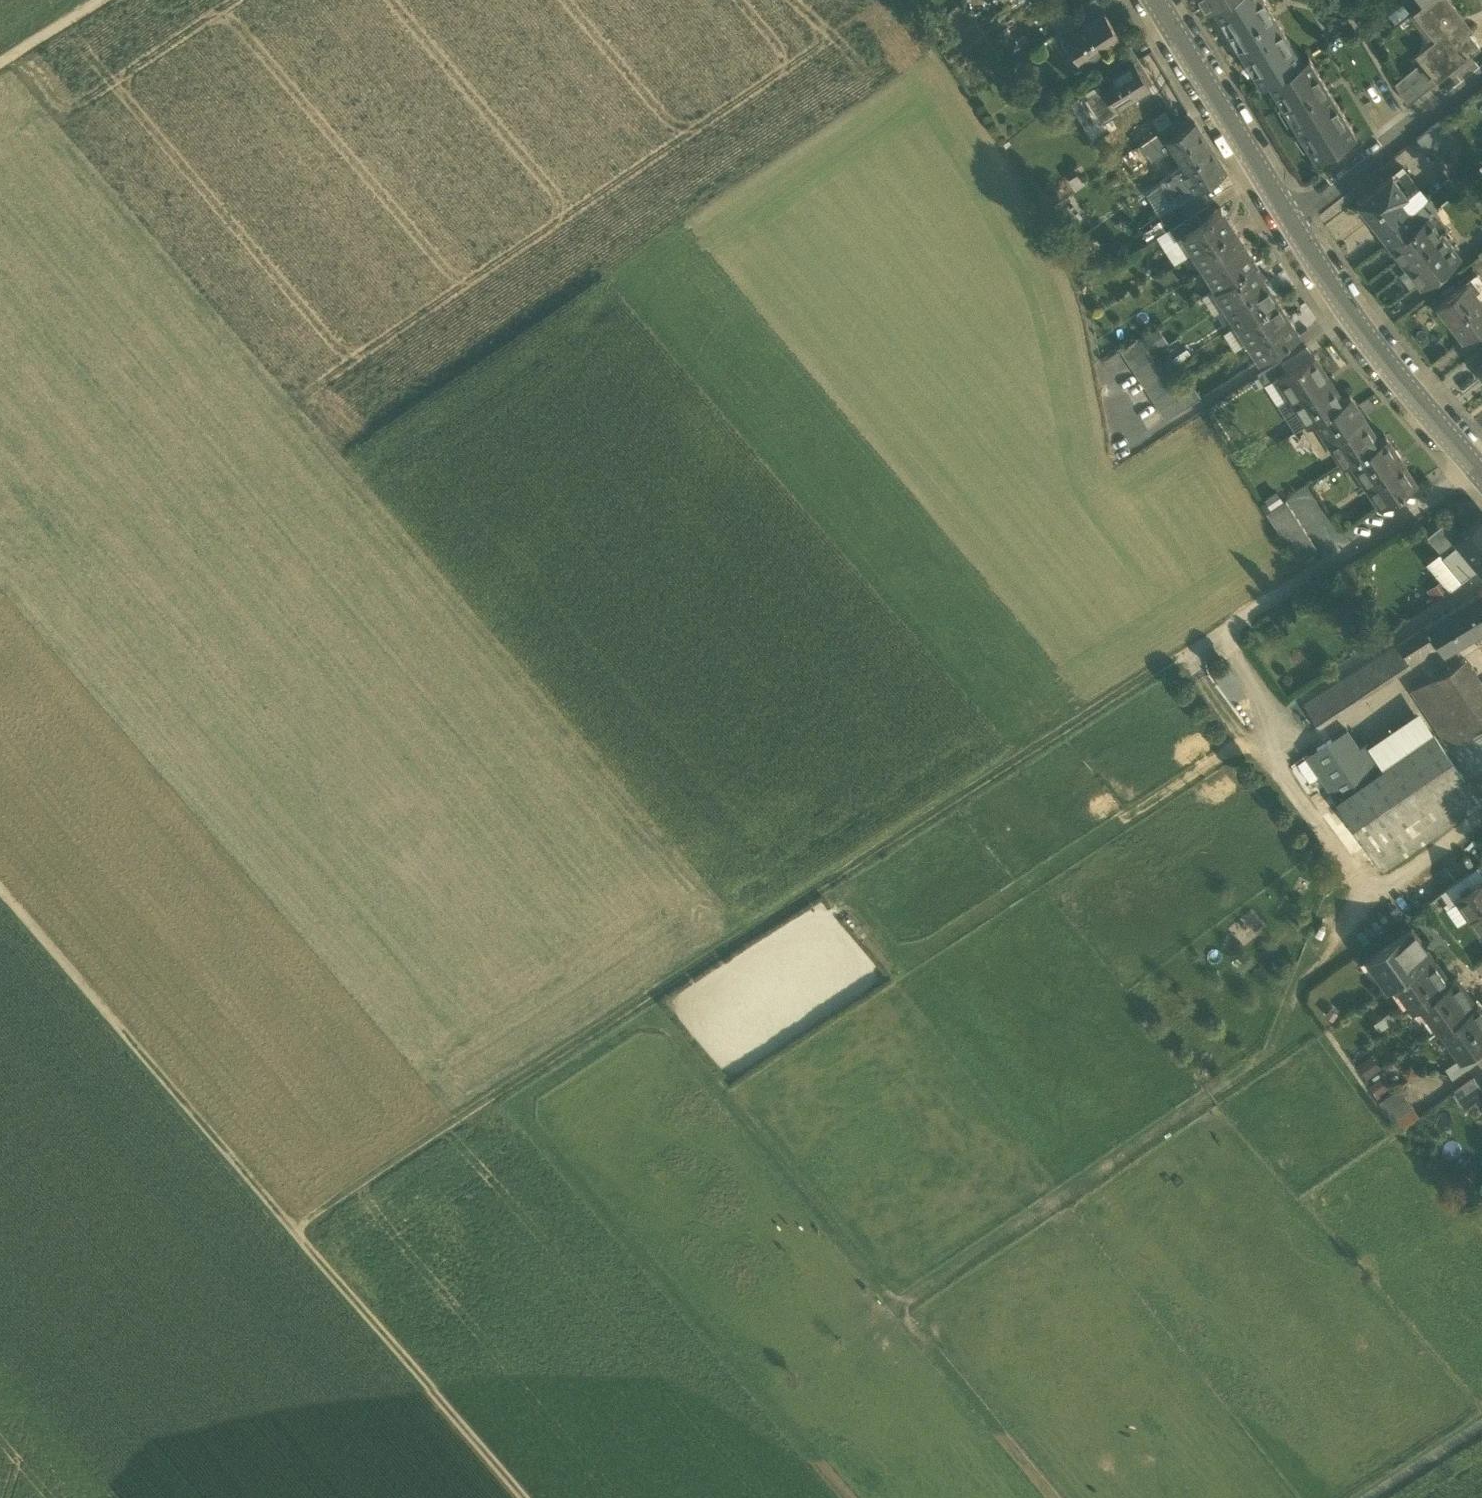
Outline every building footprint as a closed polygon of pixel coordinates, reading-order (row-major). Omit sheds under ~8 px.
[(1205,11),(1212,6),(1221,0),(1198,0),(1205,11)] [(1264,0),(1221,0),(1212,6),(1259,84),(1266,80),(1300,59),(1264,0)] [(1420,61),(1436,81),(1480,46),(1459,20),(1463,17),(1449,0),(1429,0),(1422,5),(1413,13),(1434,40),(1437,38),(1442,44),(1420,61)] [(1085,25),(1077,13),(1058,28),(1064,38),(1085,25)] [(1064,38),(1064,39),(1079,64),(1101,51),(1100,49),(1119,37),(1105,13),(1085,25),(1064,38)] [(1130,44),(1111,59),(1118,70),(1133,61),(1134,61),(1138,58),(1130,44)] [(1356,134),(1307,55),(1301,60),(1300,59),(1266,80),(1314,159),(1356,134)] [(1118,70),(1099,82),(1101,86),(1086,95),(1088,97),(1089,96),(1103,118),(1102,119),(1103,121),(1119,111),(1116,107),(1128,100),(1128,101),(1138,96),(1137,95),(1149,87),(1134,61),(1133,61),(1118,70)] [(1436,81),(1420,61),(1415,66),(1430,85),(1436,81)] [(1430,85),(1415,66),(1395,83),(1407,104),(1430,85)] [(1169,137),(1167,138),(1173,147),(1185,166),(1211,150),(1193,121),(1169,137)] [(1438,122),(1416,139),(1432,159),(1454,142),(1438,122)] [(1164,128),(1138,145),(1149,163),(1153,161),(1147,151),(1167,138),(1169,137),(1164,128)] [(1167,138),(1147,151),(1153,161),(1156,158),(1173,147),(1167,138)] [(1173,147),(1156,158),(1168,177),(1180,169),(1185,166),(1173,147)] [(1211,150),(1185,166),(1180,169),(1192,188),(1195,191),(1197,190),(1225,172),(1211,150)] [(1192,188),(1180,169),(1168,177),(1163,180),(1175,199),(1192,188)] [(1406,193),(1391,174),(1356,202),(1370,220),(1398,197),(1403,194),(1404,195),(1406,193)] [(1448,179),(1429,194),(1437,203),(1456,188),(1448,179)] [(1175,199),(1173,200),(1177,206),(1159,217),(1167,229),(1195,211),(1206,204),(1197,190),(1195,191),(1192,188),(1175,199)] [(1404,195),(1403,194),(1398,197),(1405,205),(1409,202),(1404,195)] [(1437,203),(1429,194),(1424,198),(1431,208),(1437,203)] [(1398,197),(1370,220),(1388,243),(1416,220),(1410,212),(1405,205),(1398,197)] [(1424,198),(1413,207),(1410,212),(1416,220),(1425,212),(1431,208),(1424,198)] [(1202,221),(1184,232),(1196,250),(1233,227),(1221,209),(1202,221)] [(1195,211),(1167,229),(1173,239),(1184,232),(1202,221),(1195,211)] [(1458,253),(1425,212),(1416,220),(1388,243),(1420,283),(1458,253)] [(1233,227),(1196,250),(1207,268),(1244,244),(1233,227)] [(1244,244),(1207,268),(1218,286),(1253,264),(1255,262),(1244,244)] [(1218,286),(1216,287),(1228,304),(1264,281),(1253,264),(1218,286)] [(1475,275),(1466,282),(1478,298),(1481,296),(1481,283),(1475,275)] [(1264,281),(1228,304),(1239,322),(1276,299),(1264,281)] [(1465,282),(1437,304),(1464,338),(1481,324),(1481,303),(1478,298),(1466,282),(1465,282)] [(1276,299),(1239,322),(1250,340),(1287,316),(1276,299)] [(1287,316),(1250,340),(1262,358),(1298,334),(1287,316)] [(1139,337),(1120,349),(1127,360),(1145,348),(1139,337)] [(1145,348),(1127,360),(1133,370),(1152,358),(1145,348)] [(1343,400),(1313,354),(1287,370),(1278,376),(1307,422),(1314,418),(1343,400)] [(1152,358),(1133,370),(1140,380),(1158,368),(1152,358)] [(1281,360),(1257,375),(1264,385),(1278,376),(1287,370),(1281,360)] [(1158,368),(1140,380),(1146,389),(1165,378),(1158,368)] [(1165,378),(1146,389),(1153,399),(1171,388),(1165,378)] [(1188,380),(1173,390),(1178,398),(1184,408),(1199,398),(1188,380)] [(1171,388),(1153,399),(1159,409),(1178,398),(1173,390),(1171,388)] [(1343,400),(1314,418),(1344,463),(1350,459),(1379,441),(1349,395),(1343,400)] [(1178,398),(1159,409),(1166,420),(1184,408),(1178,398)] [(1379,441),(1350,459),(1380,505),(1415,482),(1386,436),(1379,441)] [(1316,548),(1286,501),(1266,513),(1297,560),(1316,548)] [(1455,539),(1459,544),(1478,567),(1481,571),(1481,517),(1459,536),(1455,539)] [(1459,536),(1446,521),(1427,536),(1440,552),(1443,556),(1459,544),(1455,539),(1459,536)] [(1459,544),(1443,556),(1440,552),(1430,560),(1430,566),(1450,590),(1478,567),(1459,544)] [(1450,610),(1426,624),(1427,625),(1439,645),(1443,652),(1467,638),(1481,629),(1481,593),(1481,591),(1450,610)] [(1426,624),(1397,643),(1410,664),(1439,645),(1427,625),(1426,624)] [(1397,643),(1344,678),(1358,699),(1410,664),(1397,643)] [(1461,659),(1429,678),(1467,735),(1472,732),(1471,730),(1481,722),(1481,689),(1461,659)] [(1344,678),(1304,704),(1319,727),(1358,699),(1344,678)] [(1467,735),(1429,678),(1411,689),(1449,747),(1467,735)] [(1350,727),(1329,739),(1361,786),(1382,771),(1434,735),(1418,712),(1372,745),(1369,740),(1361,745),(1350,727)] [(1471,730),(1472,732),(1480,745),(1481,744),(1481,722),(1471,730)] [(1449,747),(1469,776),(1481,767),(1481,744),(1480,745),(1472,732),(1467,735),(1449,747)] [(1361,786),(1336,802),(1382,870),(1480,802),(1434,735),(1361,786)] [(1361,786),(1329,739),(1304,756),(1336,802),(1361,786)] [(1455,898),(1481,936),(1481,879),(1455,898)] [(1411,928),(1370,957),(1390,984),(1397,979),(1431,956),(1411,928)] [(1431,956),(1397,979),(1416,1005),(1419,1003),(1449,982),(1431,956)] [(1449,982),(1419,1003),(1438,1029),(1440,1028),(1474,1004),(1455,978),(1449,982)] [(1440,1028),(1460,1056),(1461,1057),(1473,1048),(1473,1049),(1481,1042),(1481,1010),(1477,1002),(1474,1004),(1440,1028)] [(1460,1056),(1444,1068),(1451,1078),(1480,1058),(1473,1049),(1473,1048),(1461,1057),(1460,1056)] [(1453,1092),(1465,1109),(1481,1097),(1481,1089),(1473,1077),(1453,1092)] [(1405,1096),(1398,1086),(1378,1100),(1385,1110),(1405,1096)] [(1405,1096),(1385,1110),(1392,1120),(1394,1119),(1412,1106),(1405,1096)] [(1412,1106),(1394,1119),(1401,1128),(1418,1116),(1412,1106)]
